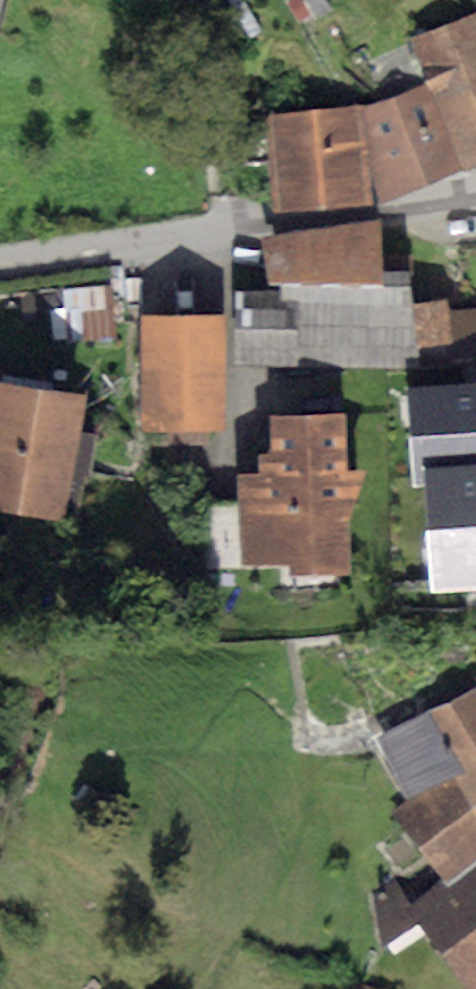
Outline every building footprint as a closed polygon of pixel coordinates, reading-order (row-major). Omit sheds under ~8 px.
[(299,3),(314,23),(332,10),(325,0),(303,0),(299,3)] [(407,40),(427,83),(464,168),(475,163),(475,15),(407,40)] [(427,83),(367,105),(381,203),(464,168),(427,83)] [(363,104),(263,114),(272,210),(371,202),(363,104)] [(377,217),(261,237),(268,283),(281,283),(381,283),(380,269),(377,217)] [(410,268),(380,269),(381,283),(281,283),(280,292),(234,291),(236,365),(394,368),(392,356),(418,357),(413,304),(410,268)] [(108,282),(62,289),(70,343),(116,336),(108,282)] [(413,304),(418,357),(475,353),(475,310),(449,311),(447,298),(413,304)] [(225,317),(144,317),(144,432),(154,432),(209,432),(225,432),(225,317)] [(403,378),(429,596),(475,594),(475,372),(403,378)] [(0,380),(0,512),(62,523),(84,395),(0,380)] [(259,472),(236,473),(238,503),(241,559),(241,566),(290,563),(291,575),(351,572),(348,520),(366,468),(348,470),(344,410),(268,414),(270,453),(258,453),(259,472)] [(209,432),(154,432),(154,466),(209,467),(209,432)] [(241,559),(238,503),(195,504),(197,560),(241,559)] [(374,740),(408,802),(464,770),(475,789),(475,697),(472,689),(374,740)] [(391,812),(439,876),(475,849),(475,789),(464,770),(408,802),(391,812)] [(442,954),(475,928),(475,857),(409,907),(420,922),(442,954)] [(420,922),(409,907),(393,882),(368,892),(381,946),(420,922)] [(442,954),(471,988),(475,988),(475,928),(442,954)]
